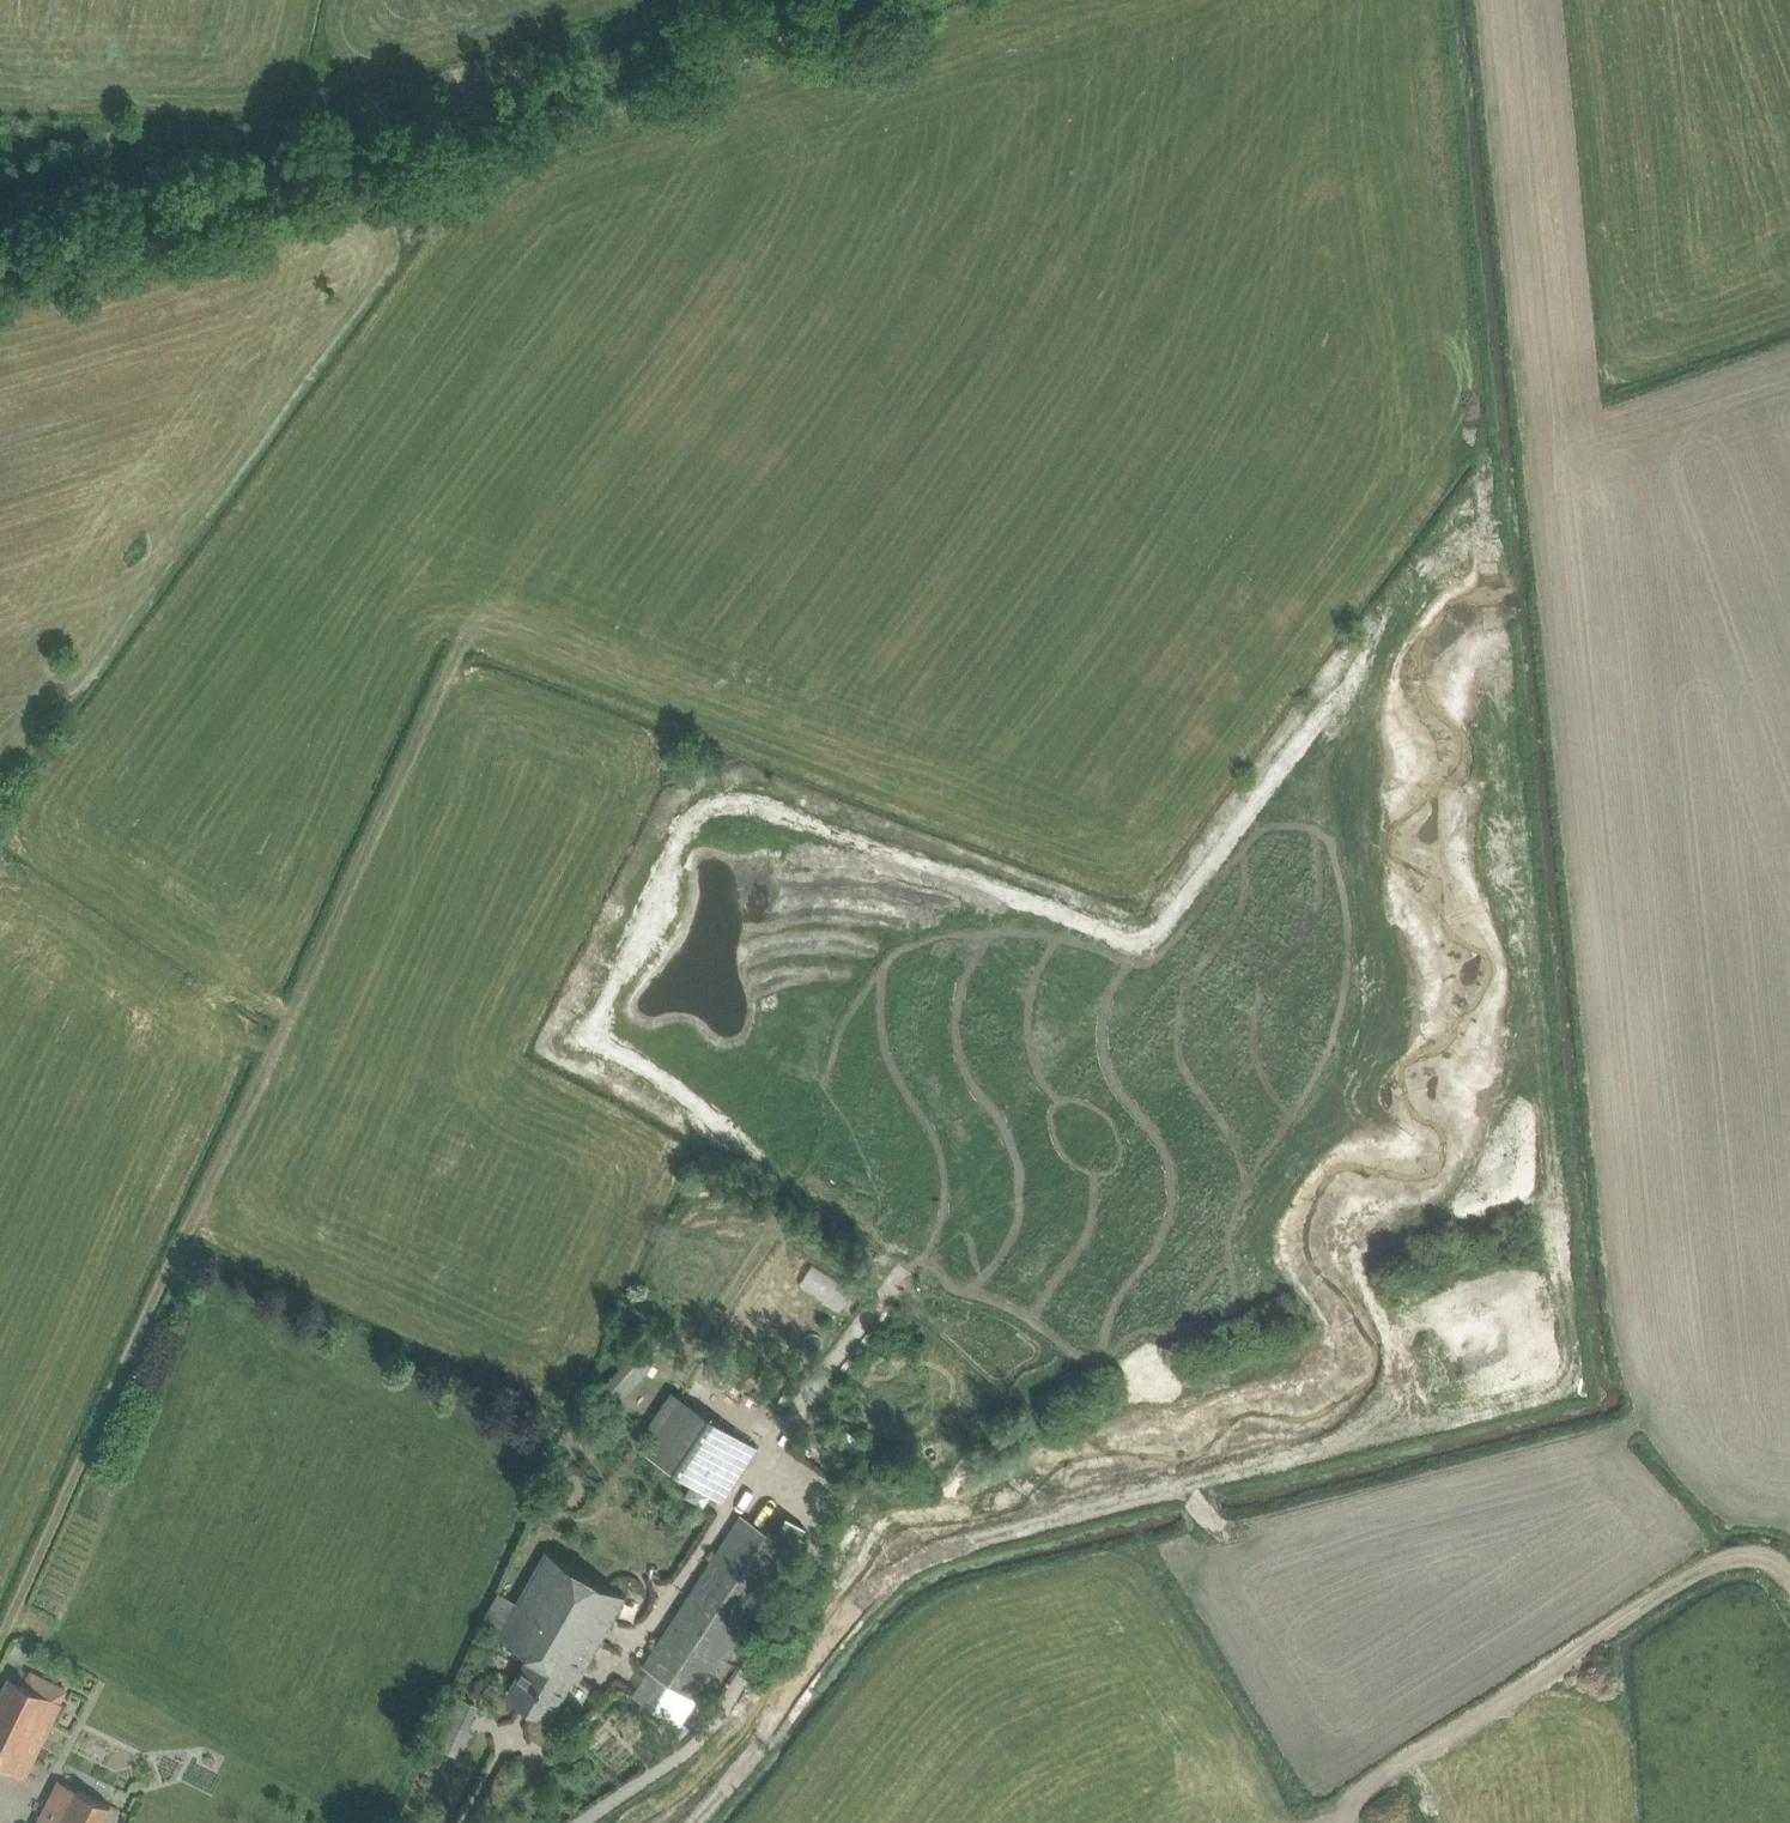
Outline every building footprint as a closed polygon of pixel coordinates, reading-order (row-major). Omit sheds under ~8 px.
[(722,1500),(757,1444),(681,1396),(645,1450),(722,1500)] [(695,1697),(792,1548),(743,1516),(646,1664),(695,1697)] [(627,1595),(547,1549),(500,1632),(533,1651),(509,1692),(551,1716),(574,1675),(580,1678),(627,1595)] [(23,1780),(68,1688),(29,1669),(23,1681),(8,1673),(0,1689),(0,1768),(23,1780)] [(444,1716),(431,1741),(455,1752),(468,1727),(444,1716)] [(110,1806),(58,1780),(36,1822),(101,1822),(110,1806)]
